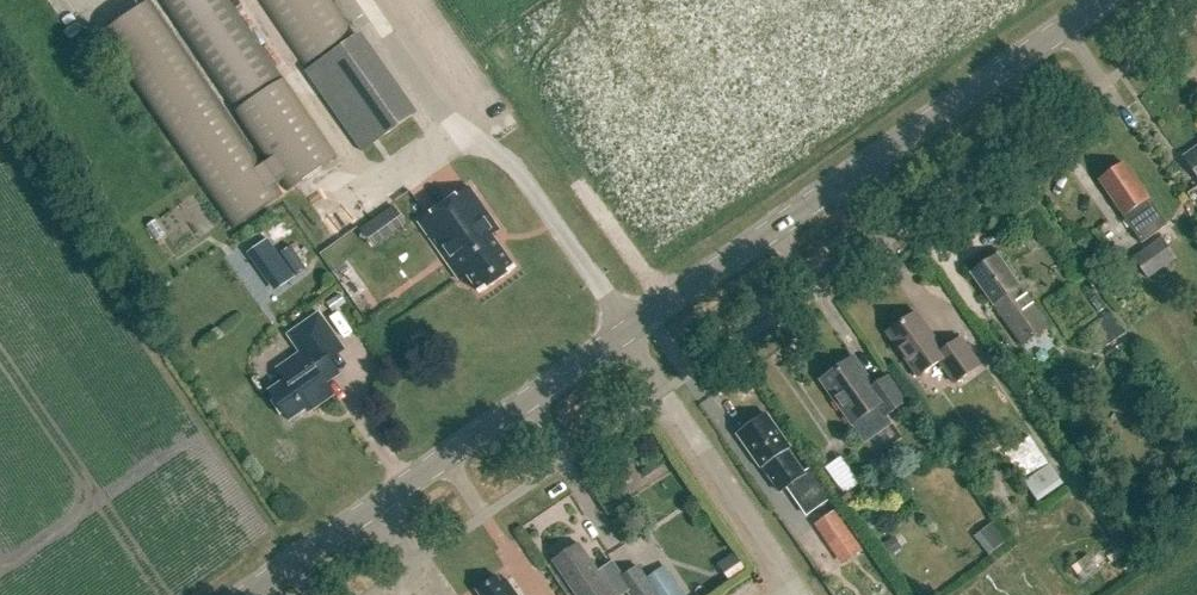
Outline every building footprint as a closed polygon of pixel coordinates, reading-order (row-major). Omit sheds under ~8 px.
[(150,0),(100,35),(233,227),(284,193),(277,183),(280,181),(287,191),(338,157),(233,0),(158,0),(234,112),(233,113),(267,162),(264,165),(150,0)] [(321,84),(374,164),(434,123),(367,23),(353,32),(332,0),(257,0),(316,88),(321,84)] [(1184,157),(1196,176),(1196,148),(1184,157)] [(1121,211),(1124,215),(1122,215),(1142,242),(1167,224),(1149,199),(1124,164),(1100,181),(1113,201),(1113,204),(1117,210),(1121,211)] [(468,275),(481,294),(516,269),(492,235),(500,230),(470,187),(419,223),(460,281),(468,275)] [(373,219),(388,238),(411,220),(397,201),(373,219)] [(1161,238),(1133,258),(1148,278),(1176,258),(1161,238)] [(995,305),(997,303),(1002,310),(1000,312),(1022,344),(1047,326),(997,256),(986,263),(982,264),(977,267),(976,271),(972,273),(995,305)] [(285,263),(265,277),(274,289),(275,291),(295,277),(285,263)] [(327,301),(333,311),(347,303),(340,293),(327,301)] [(939,361),(955,383),(980,365),(961,338),(943,350),(916,312),(887,333),(918,376),(939,361)] [(269,391),(289,420),(314,403),(317,407),(334,395),(326,383),(340,374),(326,354),(341,344),(319,313),(293,330),(306,348),(277,368),(285,380),(269,391)] [(1086,334),(1098,351),(1124,332),(1112,315),(1086,334)] [(854,357),(820,380),(852,425),(864,442),(890,424),(885,417),(906,402),(888,376),(874,386),(854,357)] [(763,467),(780,490),(782,489),(785,487),(804,473),(802,472),(787,450),(790,448),(766,414),(737,434),(761,468),(763,467)] [(1008,453),(1027,481),(1028,480),(1042,501),(1068,483),(1054,463),(1053,464),(1034,435),(1008,453)] [(850,491),(866,482),(853,458),(837,467),(850,491)] [(804,473),(785,487),(806,515),(831,497),(809,467),(802,472),(804,473)] [(835,509),(814,524),(833,552),(854,538),(835,509)] [(885,525),(881,528),(885,534),(889,532),(885,525)] [(994,526),(977,540),(988,553),(1005,540),(994,526)] [(896,538),(886,545),(892,554),(902,547),(896,538)] [(557,560),(568,576),(566,578),(578,594),(622,594),(628,591),(620,579),(623,577),(613,562),(597,573),(578,545),(557,560)] [(734,552),(717,564),(729,581),(746,569),(734,552)] [(620,579),(631,594),(686,594),(665,564),(645,578),(637,567),(620,579)] [(507,581),(502,584),(497,577),(478,590),(481,594),(517,594),(507,581)]
